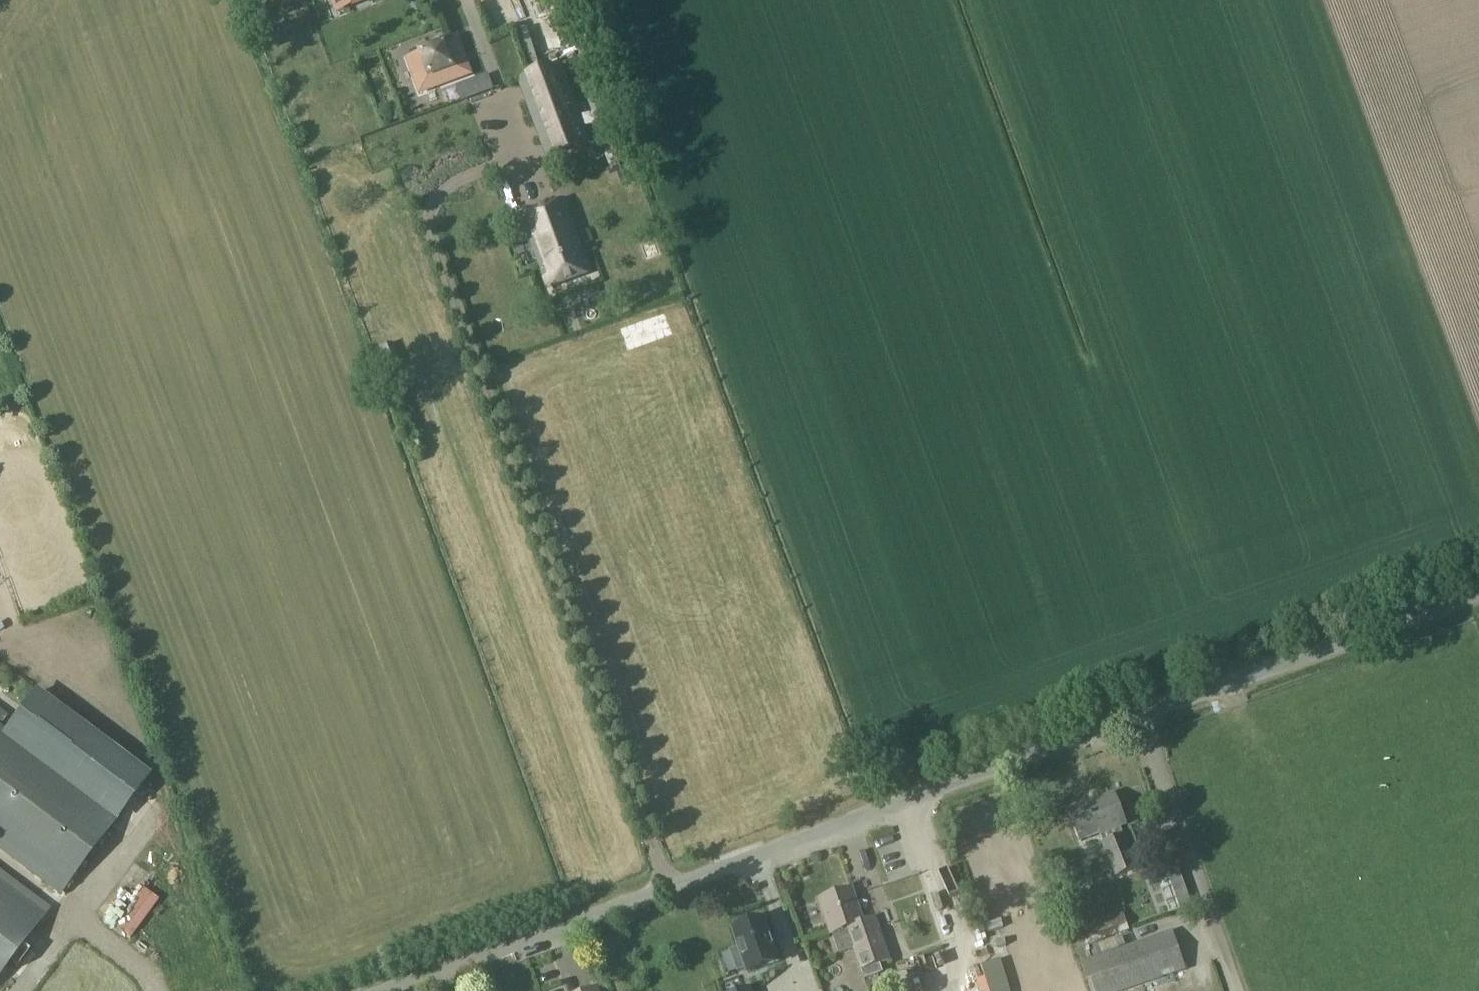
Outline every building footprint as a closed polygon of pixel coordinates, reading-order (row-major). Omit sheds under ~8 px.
[(457,41),(409,59),(421,92),(469,74),(457,41)] [(584,145),(555,67),(523,79),(552,157),(584,145)] [(467,83),(457,87),(462,101),(472,97),(467,83)] [(564,202),(522,217),(548,288),(590,272),(564,202)] [(34,694),(4,735),(115,821),(146,779),(34,694)] [(115,821),(0,734),(0,847),(60,892),(115,821)] [(1123,835),(1121,829),(1126,827),(1114,794),(1068,812),(1075,833),(1076,832),(1080,843),(1100,836),(1103,843),(1102,843),(1115,879),(1139,869),(1125,835),(1123,835)] [(868,875),(858,877),(863,902),(873,900),(868,875)] [(0,887),(0,973),(42,918),(0,887)] [(890,961),(875,918),(862,922),(852,892),(820,900),(839,954),(853,950),(863,980),(878,975),(881,969),(880,964),(890,961)] [(1085,947),(1129,931),(1121,909),(1077,926),(1085,947)] [(947,923),(958,941),(967,936),(956,918),(947,923)] [(746,968),(748,973),(778,963),(763,919),(733,930),(739,948),(730,952),(737,972),(746,968)] [(1186,971),(1173,930),(1081,963),(1090,990),(1129,990),(1186,971)] [(912,972),(928,980),(937,962),(920,954),(912,972)]
